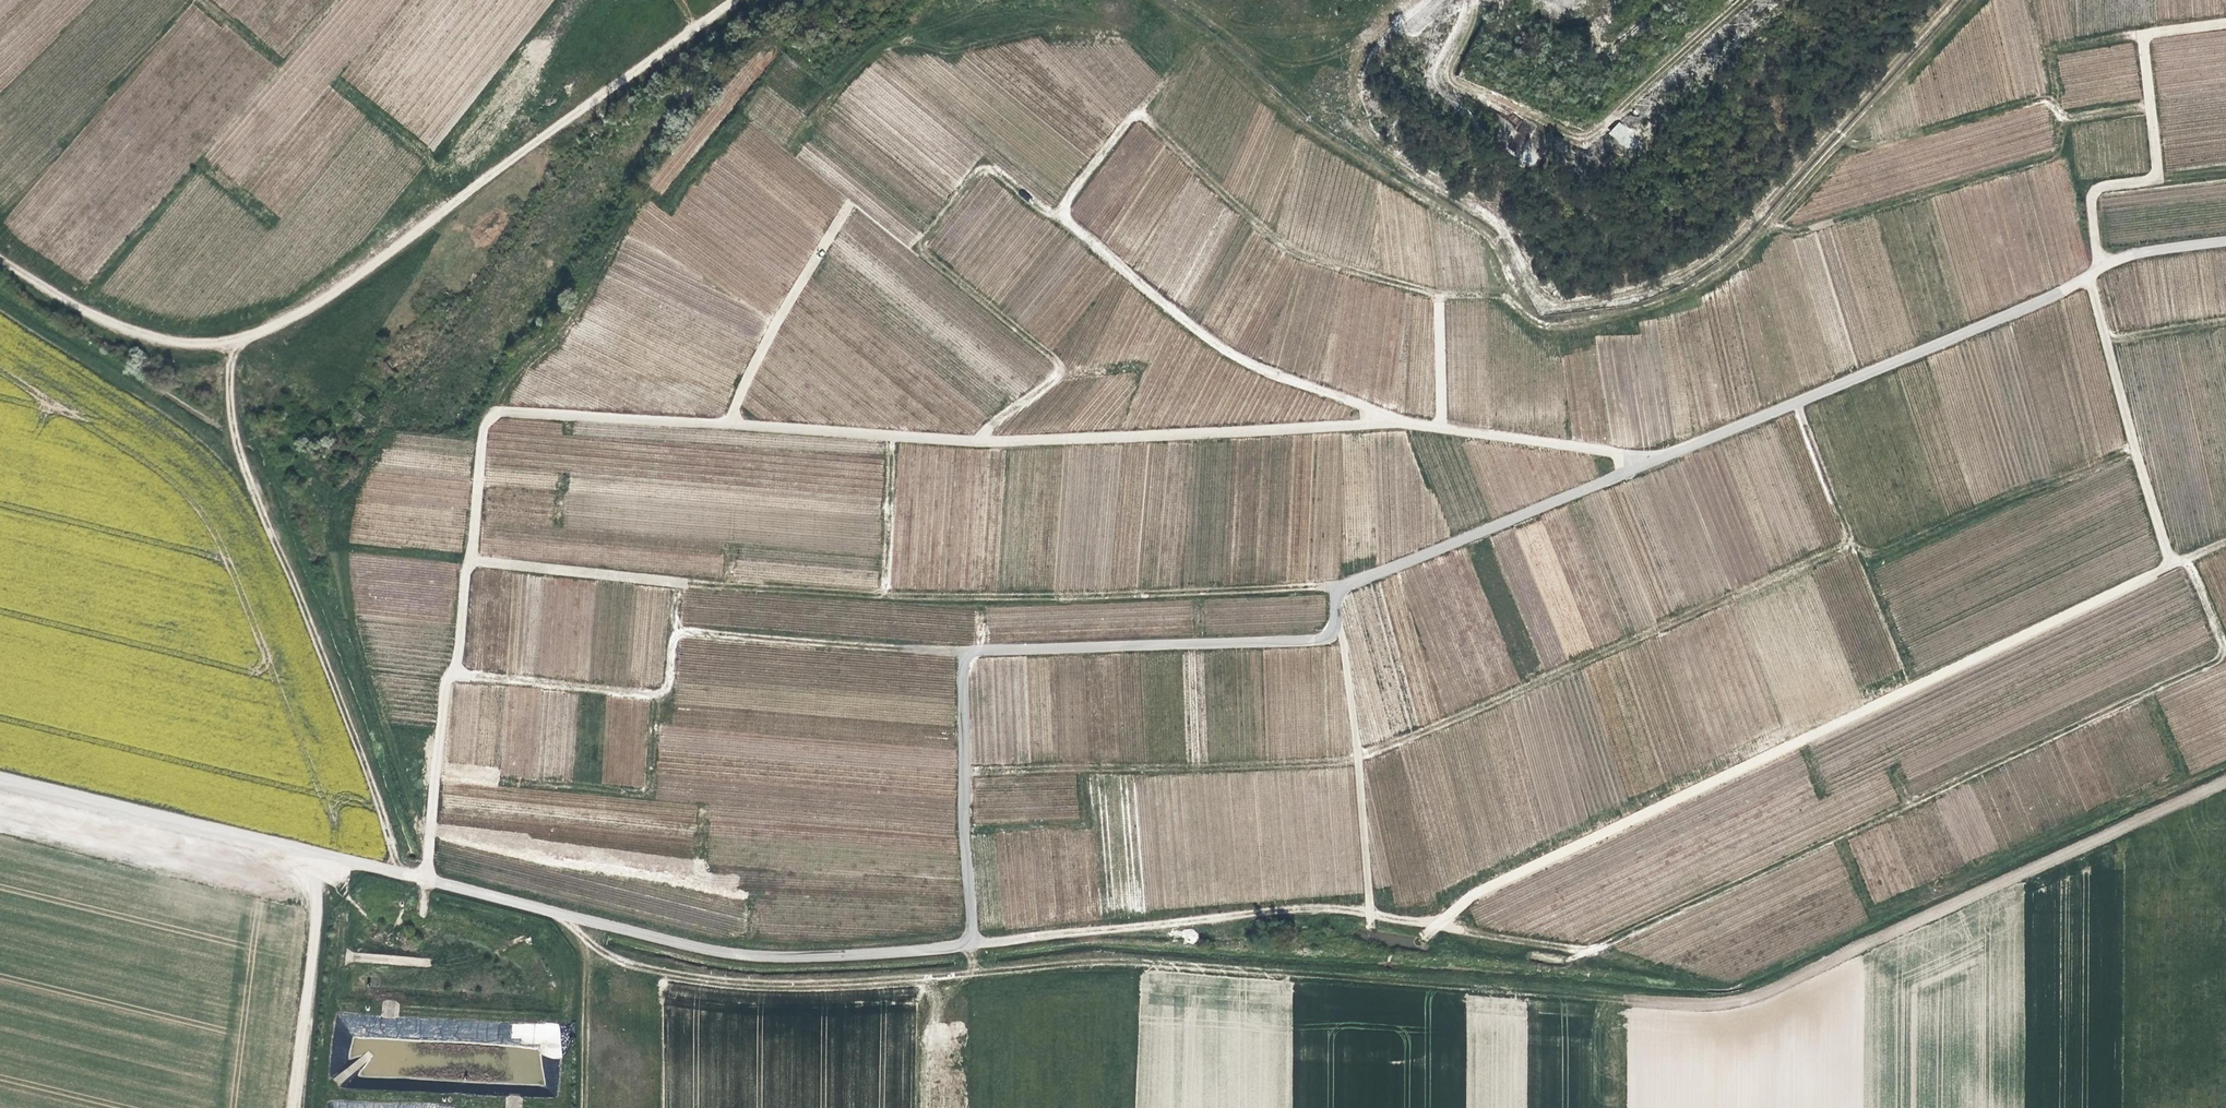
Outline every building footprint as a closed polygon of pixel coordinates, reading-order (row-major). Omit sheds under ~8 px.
[(1512,112),(1507,119),(1517,127),(1523,120),(1512,112)] [(1619,121),(1608,133),(1630,152),(1641,140),(1619,121)] [(520,1038),(520,1044),(540,1044),(540,1057),(560,1057),(560,1023),(511,1023),(511,1038),(520,1038)]
